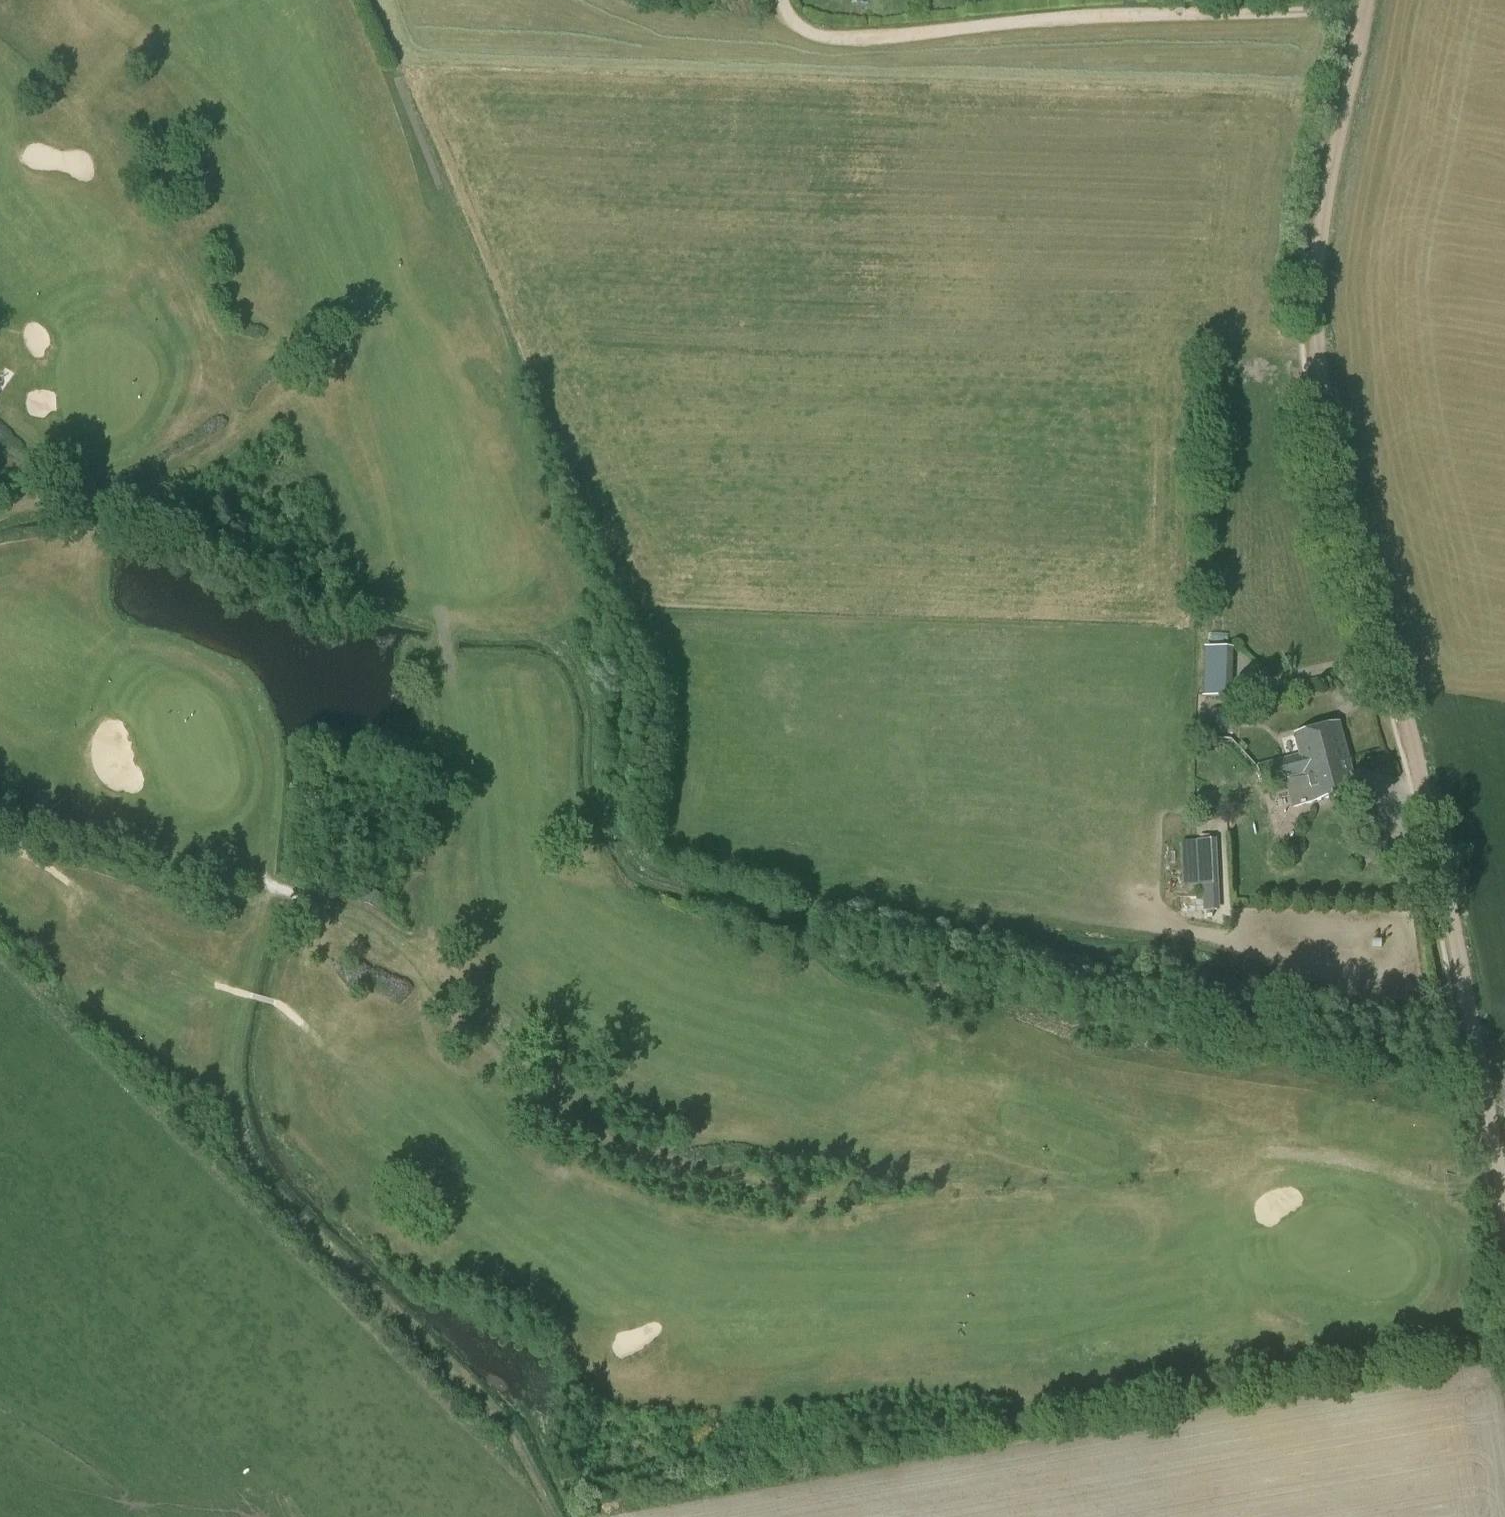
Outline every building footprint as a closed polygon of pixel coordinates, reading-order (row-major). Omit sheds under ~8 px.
[(1204,696),(1231,697),(1233,649),(1205,648),(1204,696)] [(1295,736),(1300,755),(1303,767),(1314,764),(1316,769),(1349,760),(1339,724),(1295,736)] [(1277,761),(1282,782),(1286,781),(1293,808),(1357,791),(1349,760),(1316,769),(1314,764),(1303,767),(1300,755),(1277,761)] [(1262,788),(1282,782),(1277,761),(1257,767),(1262,788)] [(1210,840),(1210,836),(1199,836),(1200,841),(1186,841),(1187,886),(1218,885),(1216,840),(1210,840)] [(383,896),(371,891),(366,904),(378,909),(383,896)]
